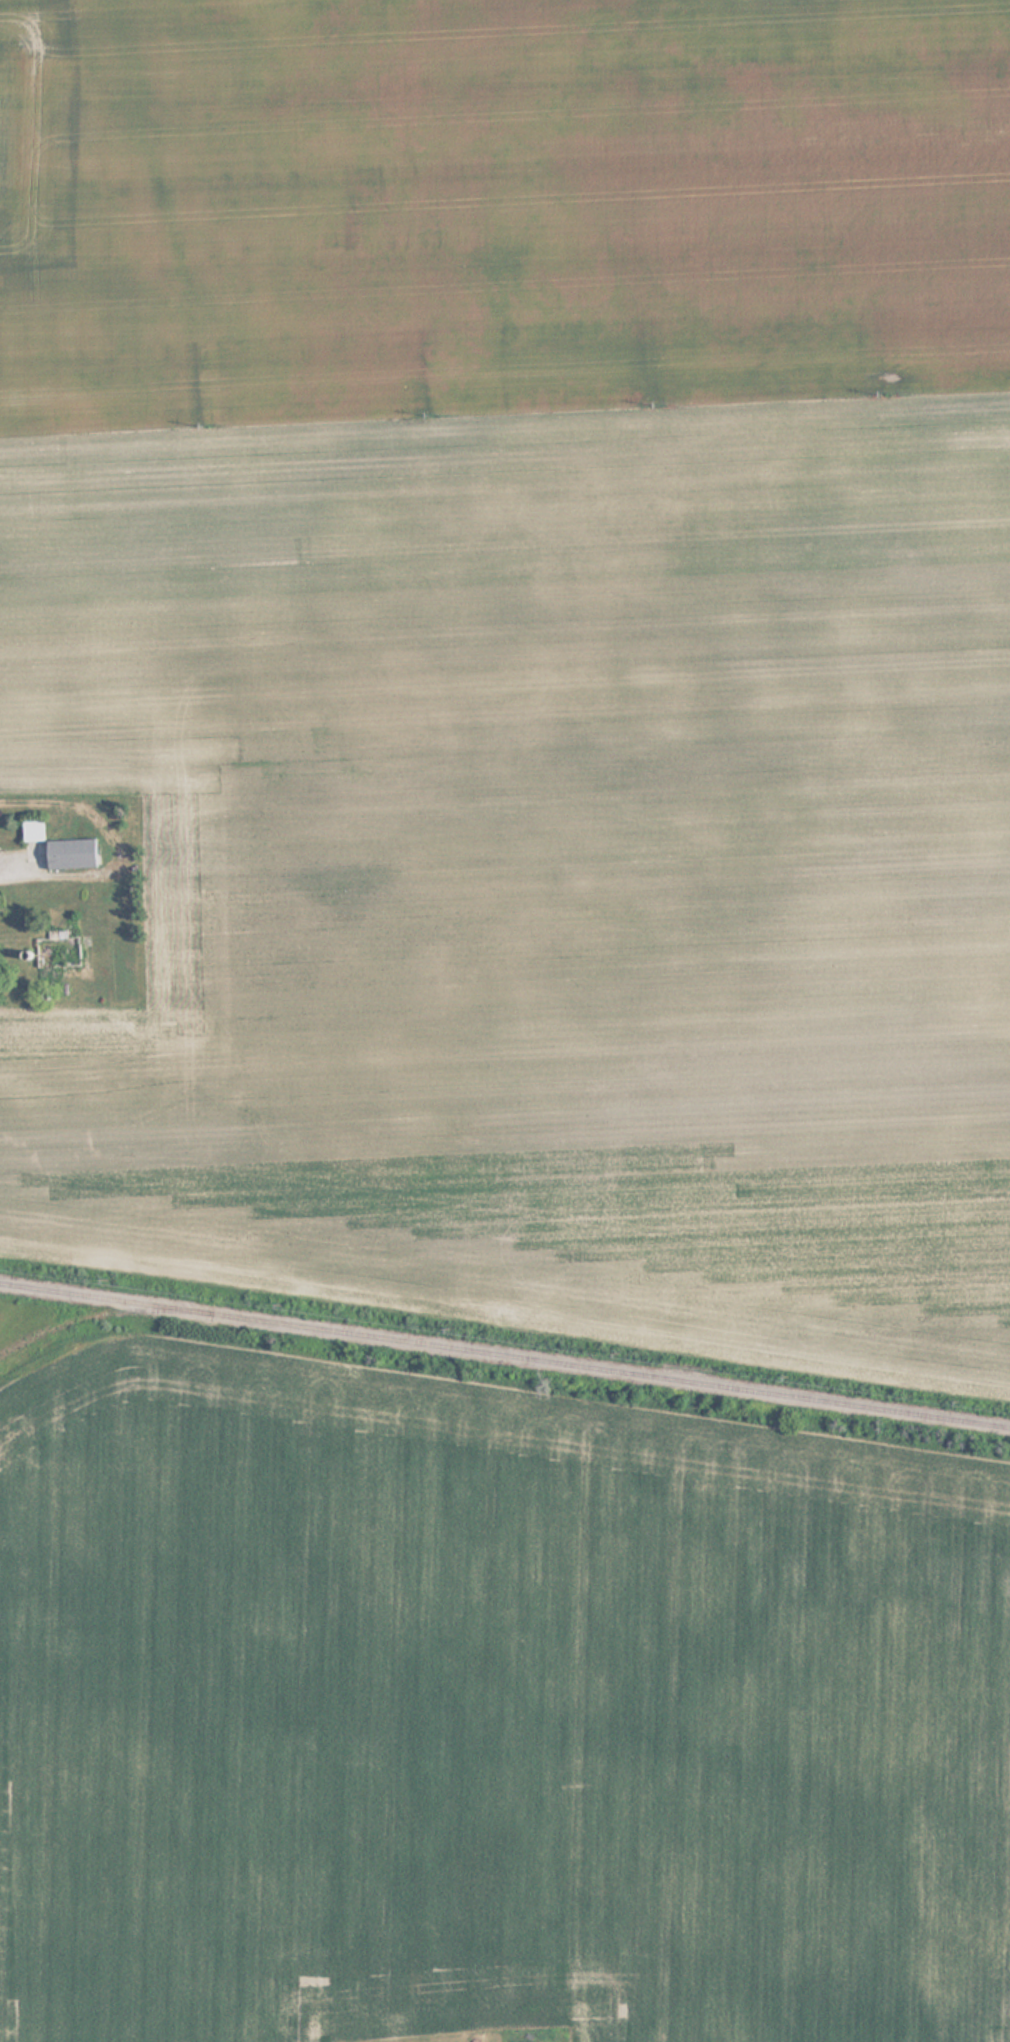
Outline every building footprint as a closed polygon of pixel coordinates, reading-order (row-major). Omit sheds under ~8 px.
[(42,869),(95,867),(93,839),(41,841),(42,869)]
